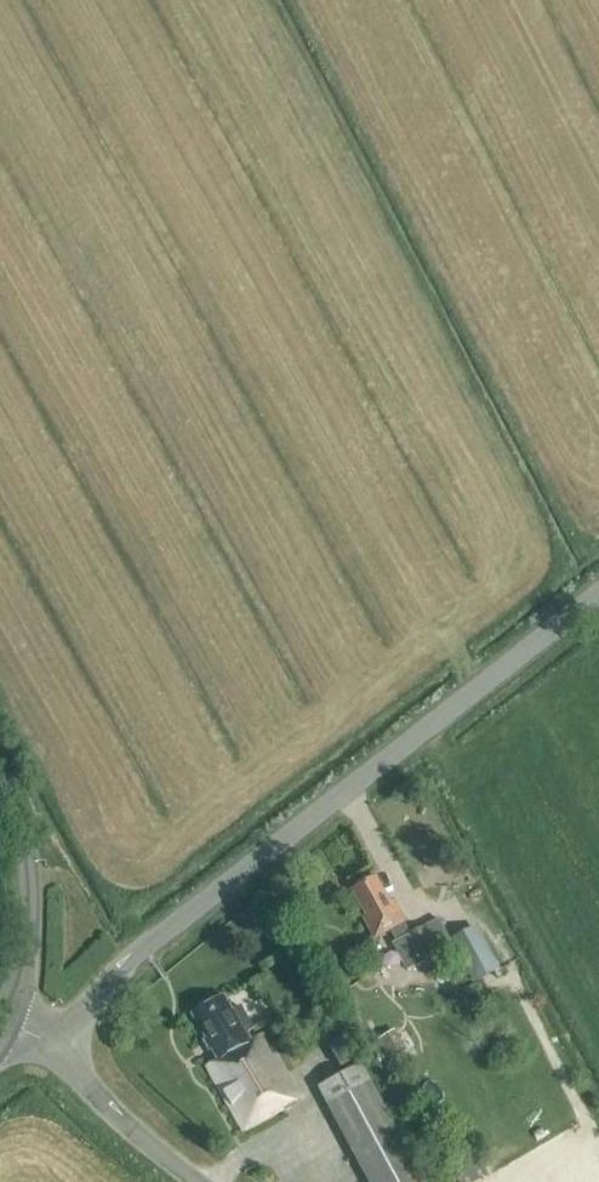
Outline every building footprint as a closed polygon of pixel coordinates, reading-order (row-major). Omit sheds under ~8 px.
[(391,903),(376,878),(353,890),(368,916),(365,918),(377,939),(393,930),(399,941),(393,944),(408,971),(441,953),(446,961),(460,954),(476,984),(502,970),(479,926),(452,940),(440,919),(413,934),(394,901),(391,903)] [(234,1010),(227,998),(195,1016),(219,1060),(206,1067),(242,1134),(283,1113),(281,1110),(299,1101),(264,1036),(255,1041),(250,1033),(256,1030),(242,1006),(234,1010)] [(396,1027),(376,1040),(389,1062),(410,1049),(396,1027)] [(342,1068),(355,1061),(344,1042),(332,1050),(342,1068)] [(363,1066),(320,1089),(370,1181),(425,1181),(363,1066)]
